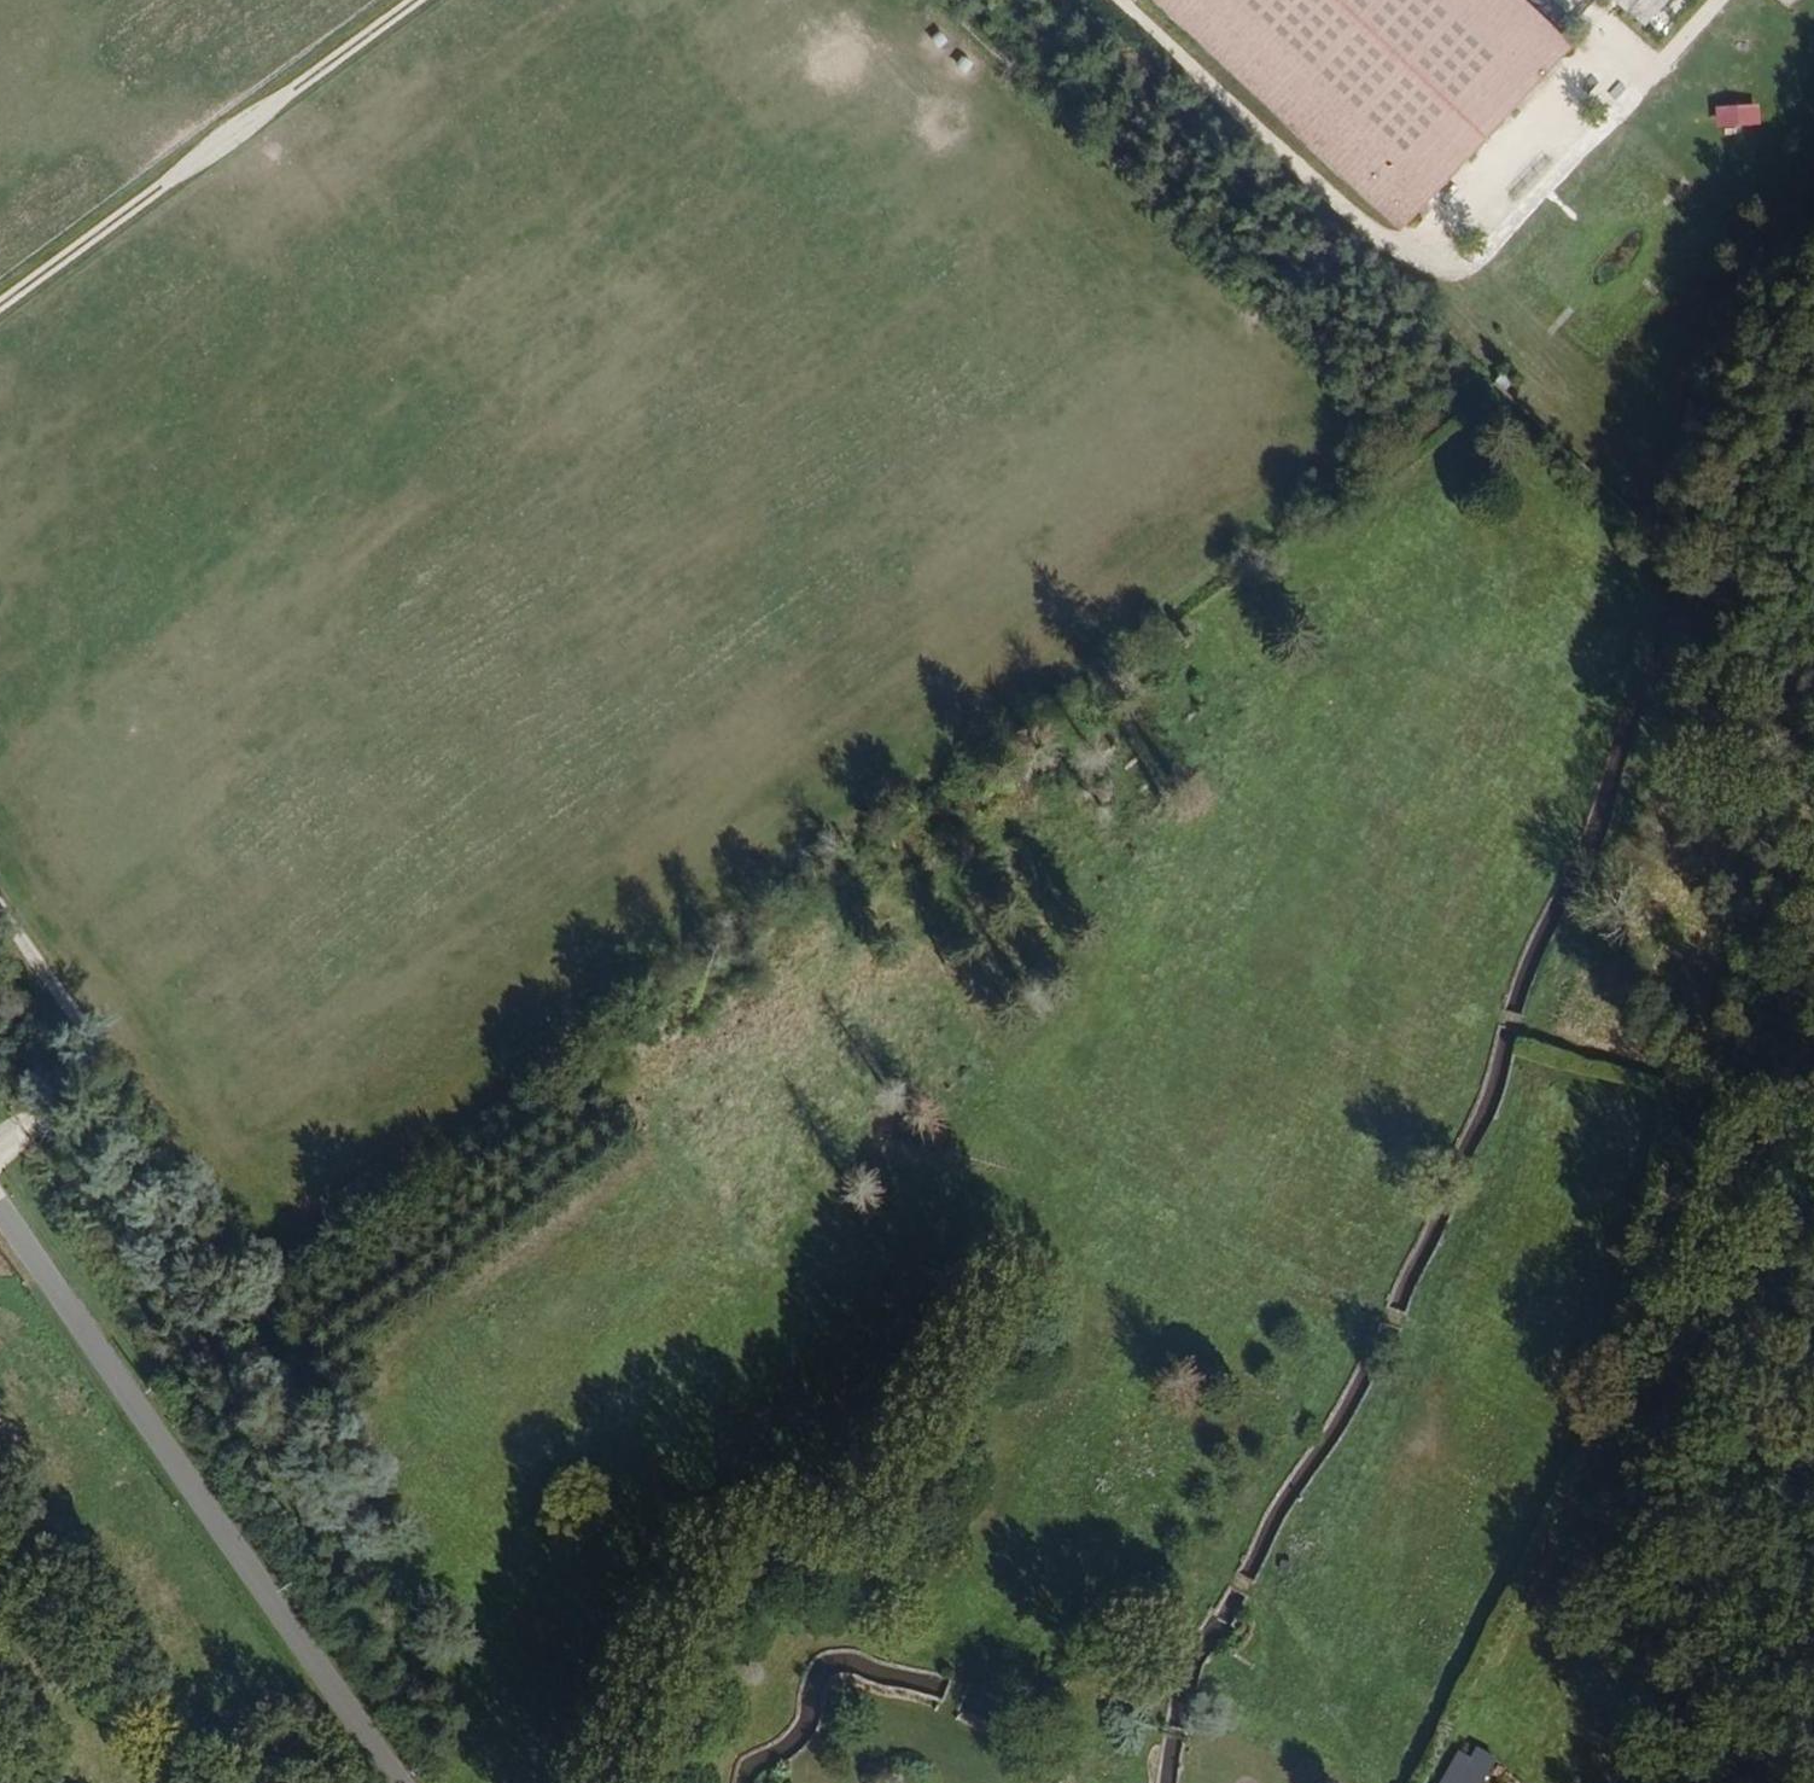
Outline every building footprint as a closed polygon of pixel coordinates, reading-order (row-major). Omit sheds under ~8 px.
[(1216,0),(1155,0),(1406,230),(1434,200),(1216,0)] [(1434,200),(1573,48),(1521,0),(1216,0),(1434,200)] [(1627,16),(1643,0),(1610,0),(1627,16)] [(1801,0),(1778,0),(1788,11),(1801,0)] [(1459,1753),(1438,1782),(1490,1782),(1504,1762),(1484,1748),(1474,1763),(1459,1753)]
